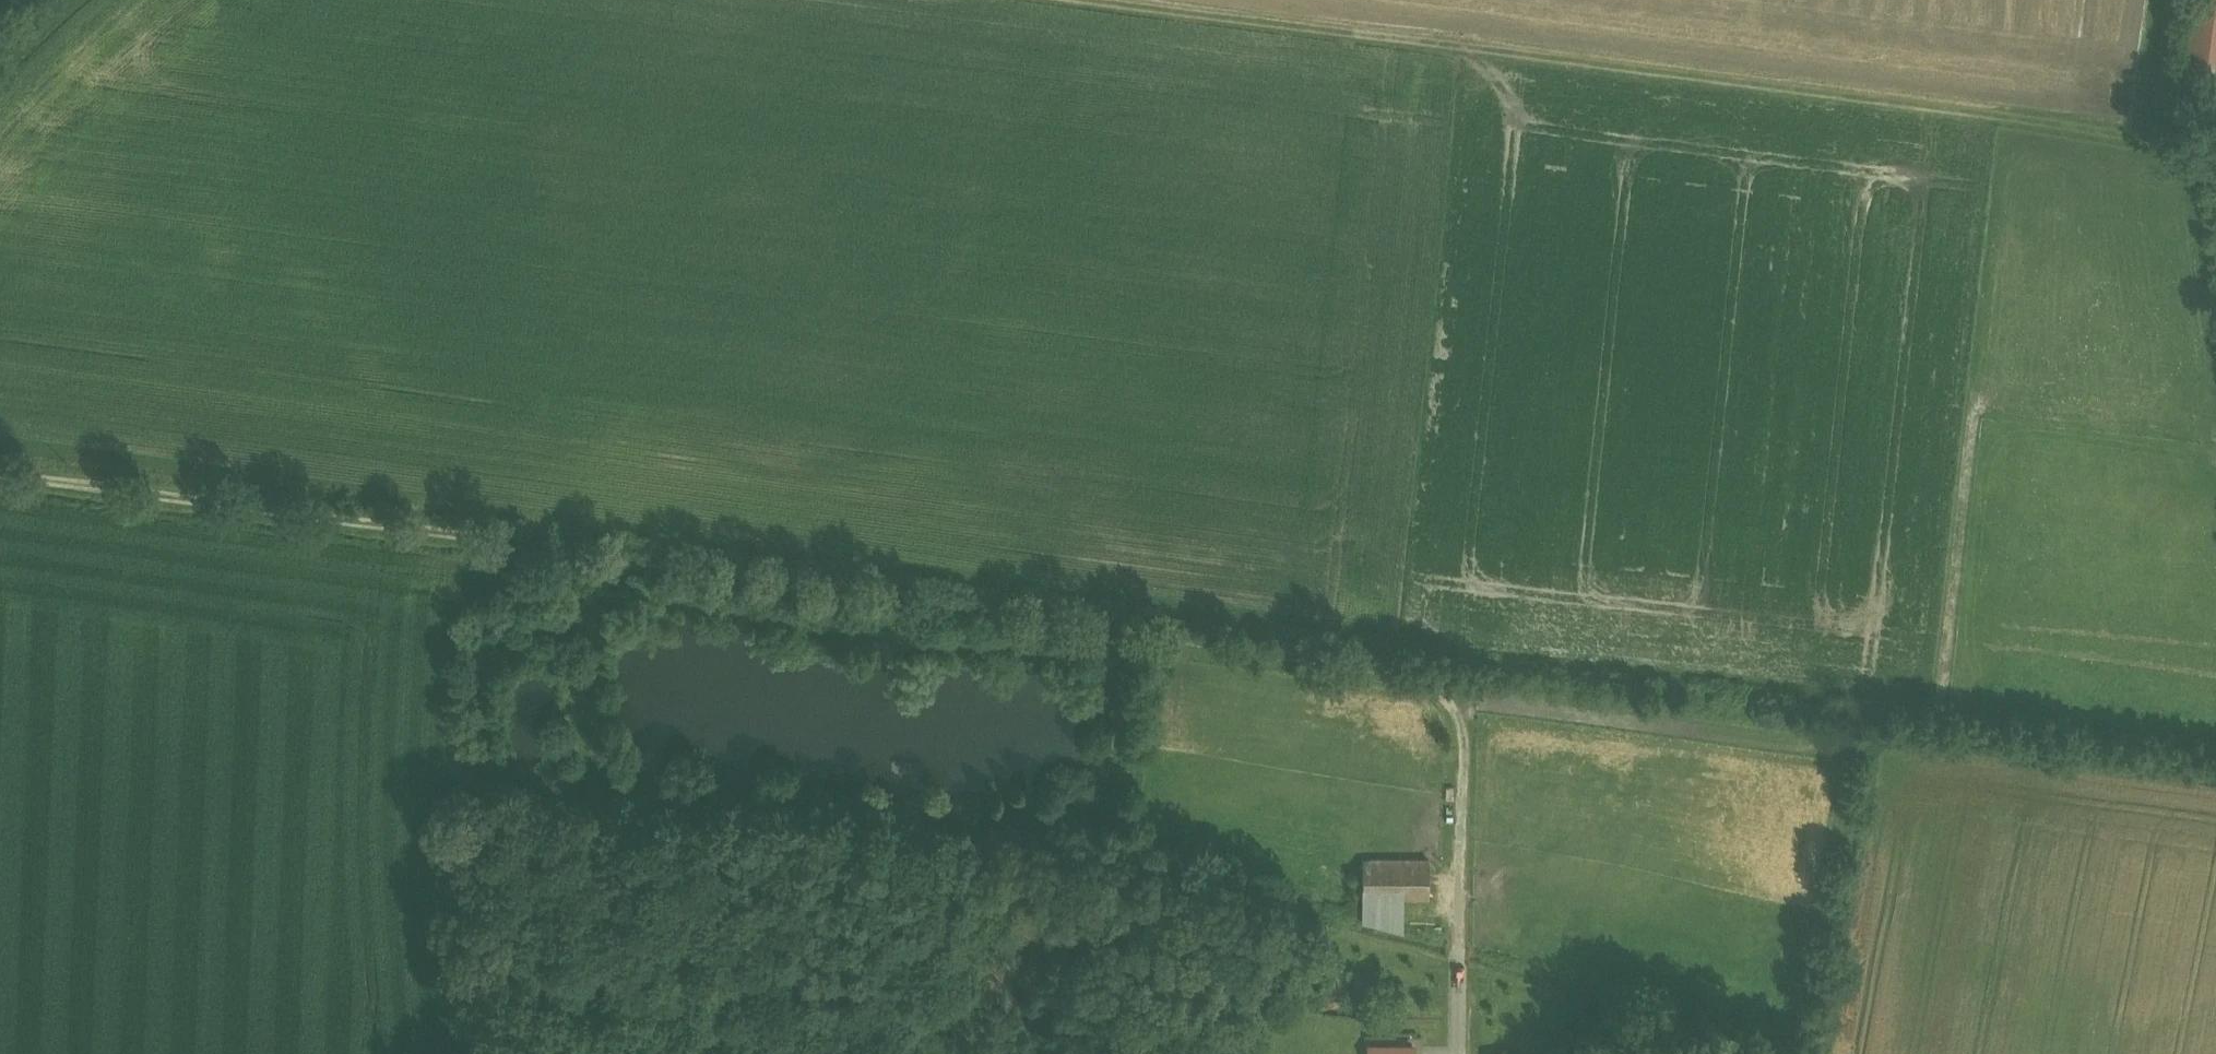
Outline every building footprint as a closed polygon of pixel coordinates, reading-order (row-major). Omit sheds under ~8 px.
[(2175,68),(2215,75),(2215,0),(2188,0),(2185,21),(2183,21),(2175,68)] [(1414,928),(1415,898),(1441,899),(1442,859),(1374,857),(1372,927),(1414,928)]
